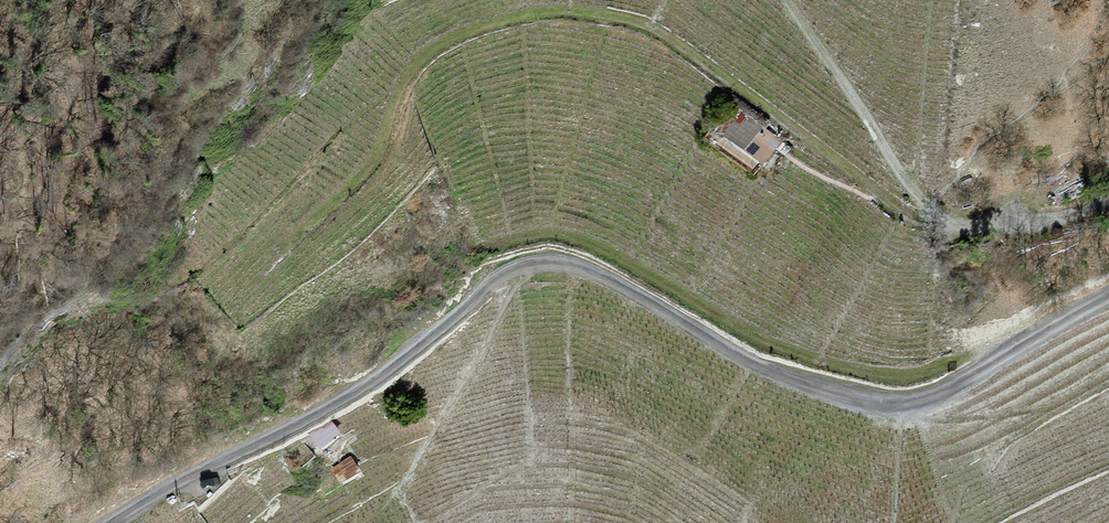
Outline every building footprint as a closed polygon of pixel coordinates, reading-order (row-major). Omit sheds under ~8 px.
[(779,140),(736,110),(717,137),(760,167),(779,140)]
